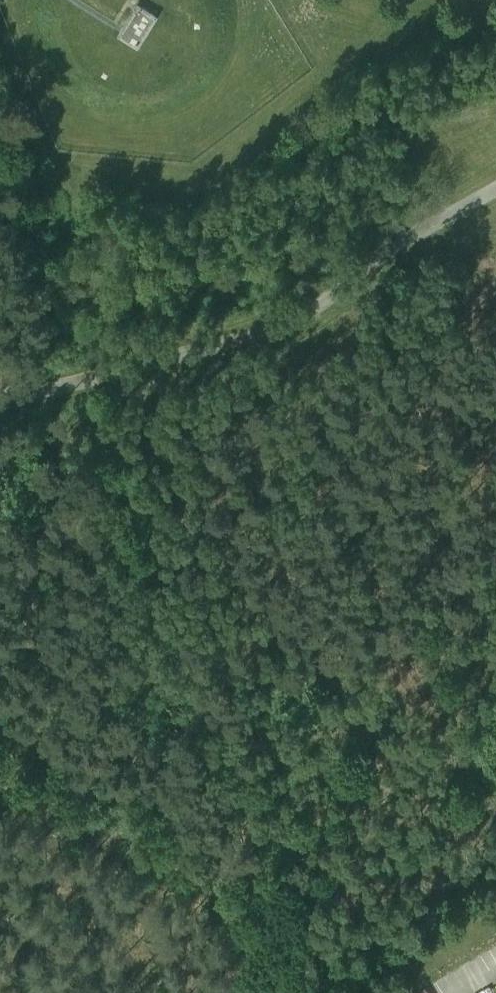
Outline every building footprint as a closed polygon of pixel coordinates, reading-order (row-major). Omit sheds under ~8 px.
[(153,0),(129,0),(116,20),(135,32),(155,1),(153,0)]
